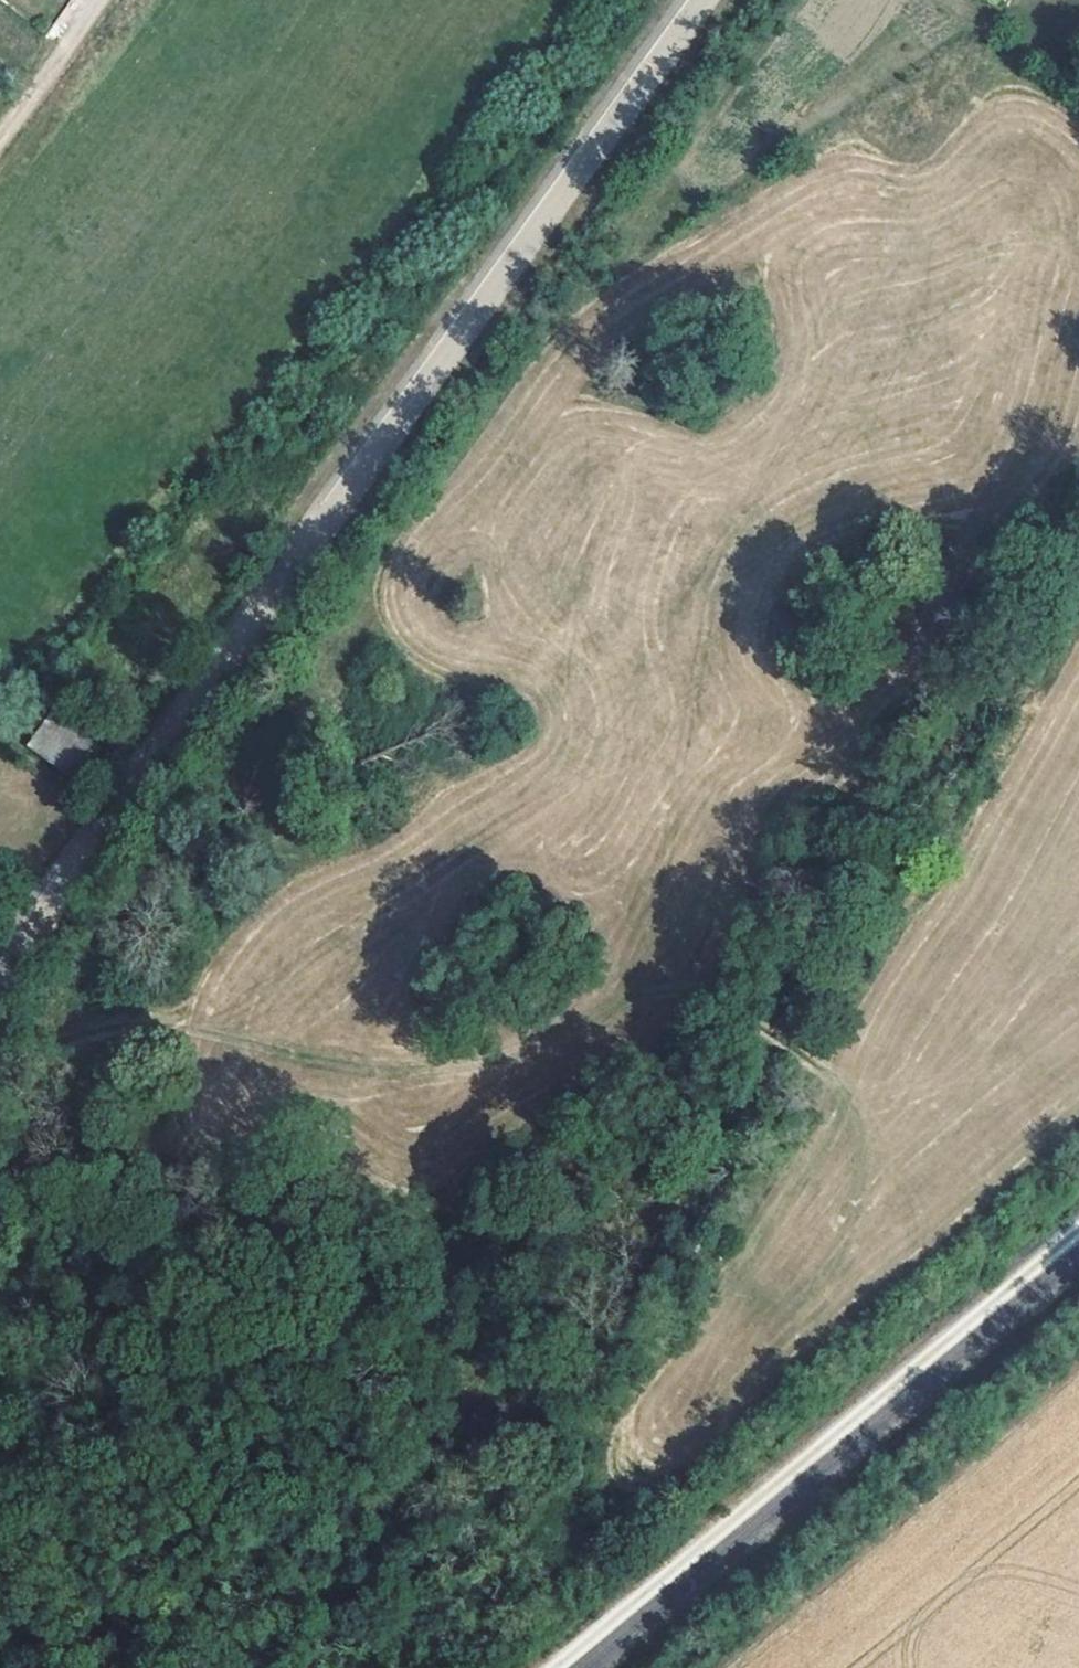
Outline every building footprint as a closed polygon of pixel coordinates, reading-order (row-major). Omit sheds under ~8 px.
[(97,759),(50,727),(32,752),(79,785),(97,759)]
